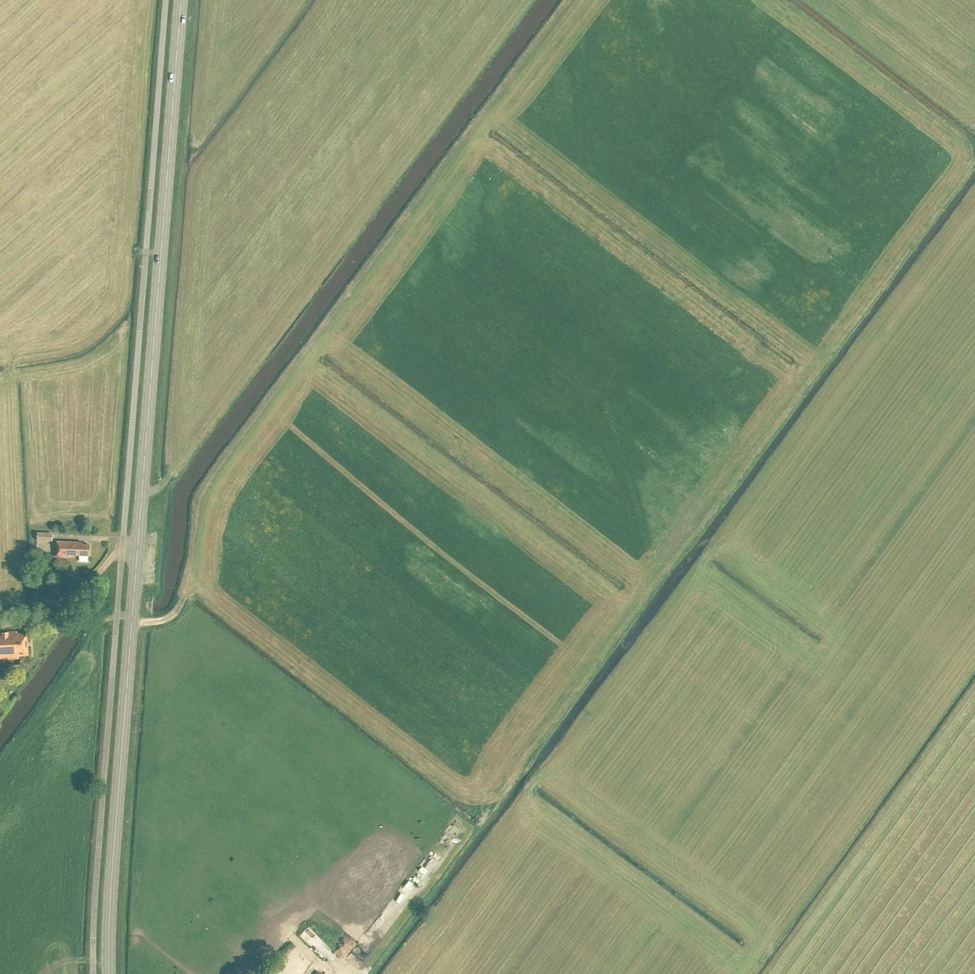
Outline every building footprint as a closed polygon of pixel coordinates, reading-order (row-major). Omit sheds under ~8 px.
[(37,533),(36,542),(52,542),(52,534),(37,533)] [(72,542),(57,542),(56,557),(72,558),(72,556),(89,557),(89,546),(82,545),(82,543),(73,543),(73,542),(72,542)] [(18,659),(18,657),(28,656),(27,633),(17,634),(17,632),(0,633),(0,660),(18,659)] [(436,846),(428,853),(439,865),(447,858),(436,846)]
